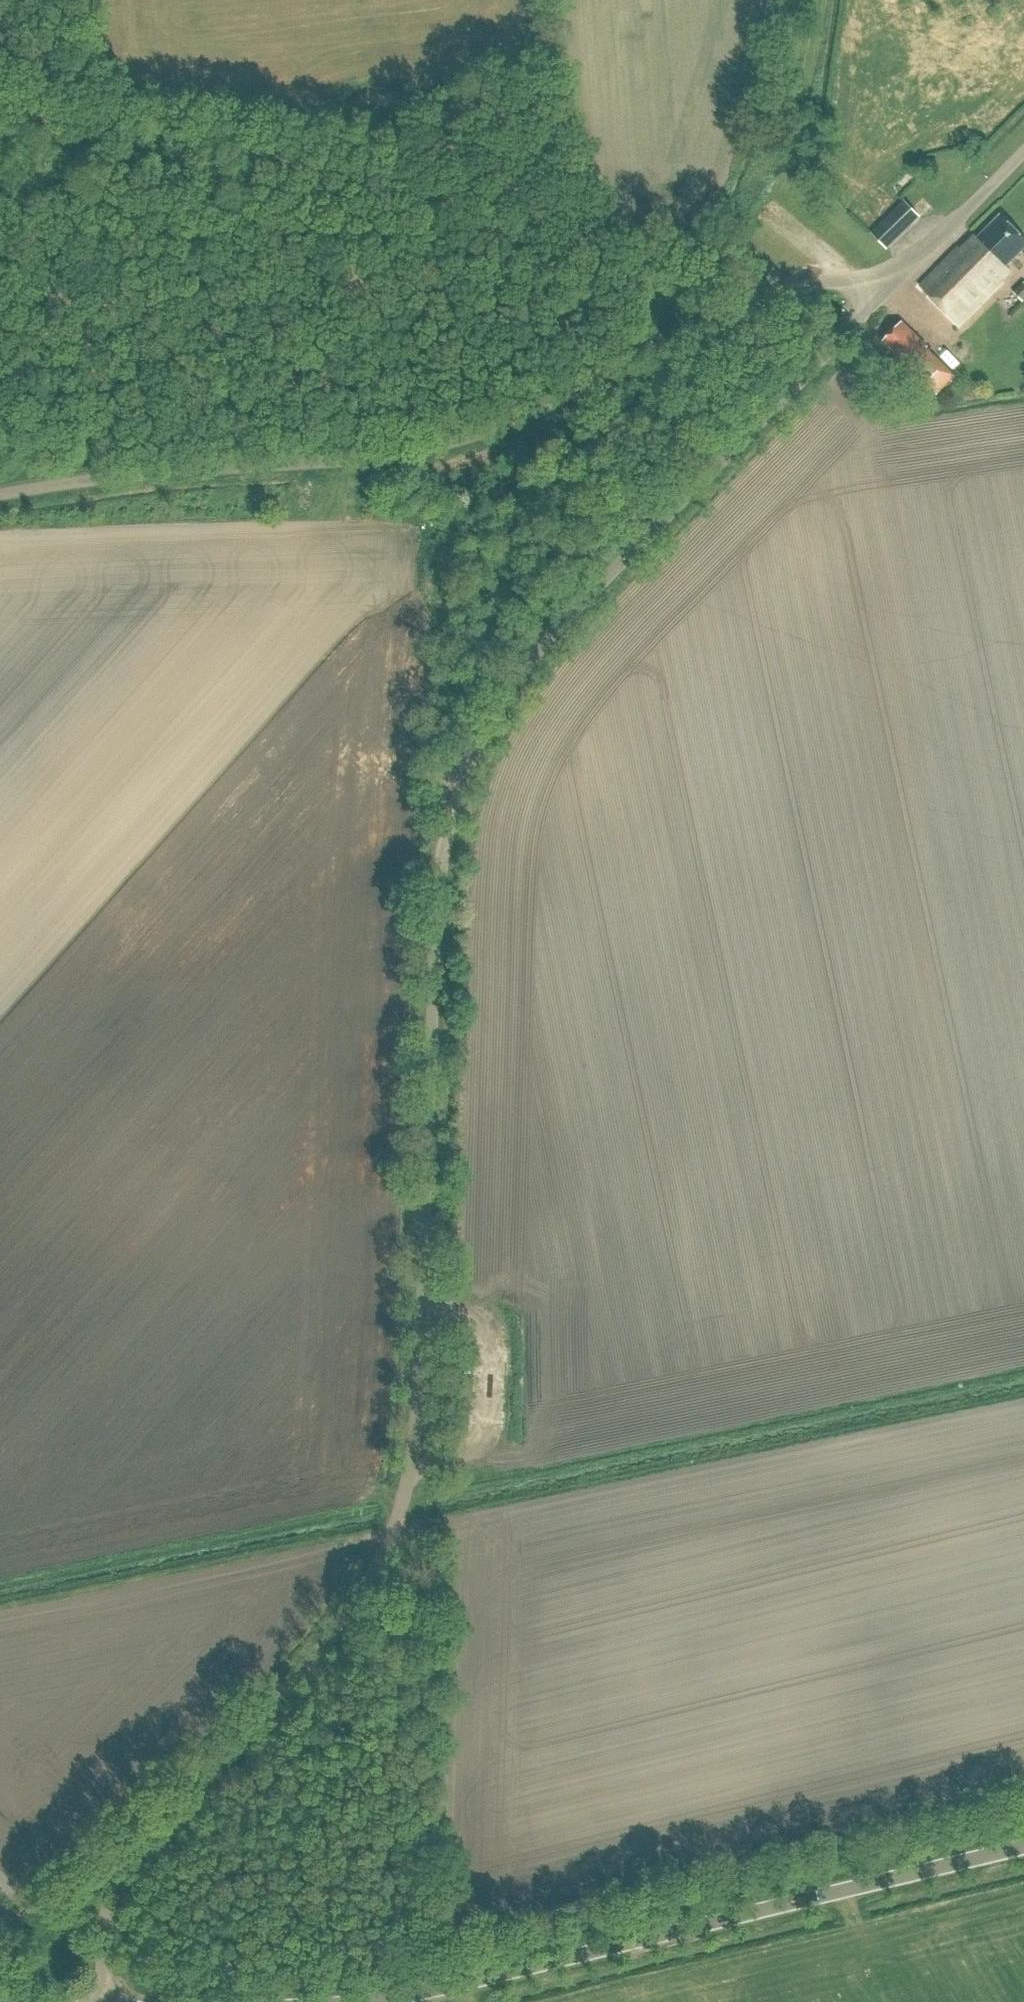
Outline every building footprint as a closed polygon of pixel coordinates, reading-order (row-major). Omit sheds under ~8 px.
[(904,200),(871,233),(887,249),(920,216),(904,200)] [(960,324),(1011,270),(1007,267),(1023,250),(1023,237),(997,211),(960,249),(956,245),(919,285),(960,324)] [(882,342),(883,343),(935,396),(955,376),(903,322),(882,342)]
